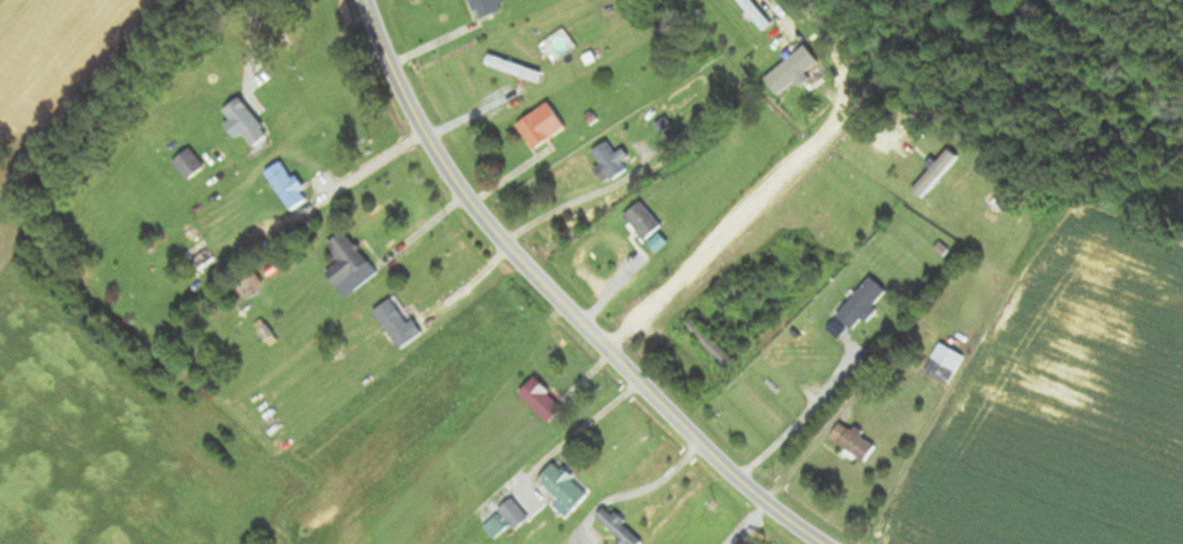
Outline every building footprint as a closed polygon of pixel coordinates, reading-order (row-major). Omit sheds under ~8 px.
[(481,19),(503,8),(499,0),(471,0),(481,19)] [(766,30),(775,23),(754,0),(738,0),(766,30)] [(488,63),(538,81),(542,72),(491,53),(488,63)] [(238,138),(244,133),(255,146),(271,134),(242,97),(225,110),(232,119),(226,124),(238,138)] [(518,123),(535,149),(567,128),(550,102),(518,123)] [(626,148),(617,154),(610,141),(594,151),(602,165),(597,168),(605,182),(636,164),(626,148)] [(174,162),(189,180),(207,165),(192,147),(174,162)] [(917,191),(928,198),(956,156),(947,150),(934,170),(927,165),(919,177),(923,180),(917,191)] [(292,210),(310,199),(285,160),(267,171),(292,210)] [(645,240),(663,226),(642,201),(625,216),(645,240)] [(329,243),(342,262),(329,271),(345,294),(375,273),(369,265),(370,264),(347,231),(329,243)] [(888,293),(874,278),(837,315),(852,330),(888,293)] [(397,298),(377,309),(399,349),(420,337),(397,298)] [(948,385),(965,356),(941,343),(925,372),(948,385)] [(550,423),(566,407),(536,378),(521,394),(550,423)] [(877,447),(841,423),(831,439),(866,463),(877,447)] [(589,497),(556,463),(541,479),(574,512),(589,497)] [(501,511),(517,529),(530,518),(513,500),(501,511)] [(626,543),(642,543),(644,542),(608,507),(598,517),(626,543)] [(486,527),(496,538),(509,526),(499,515),(486,527)]
